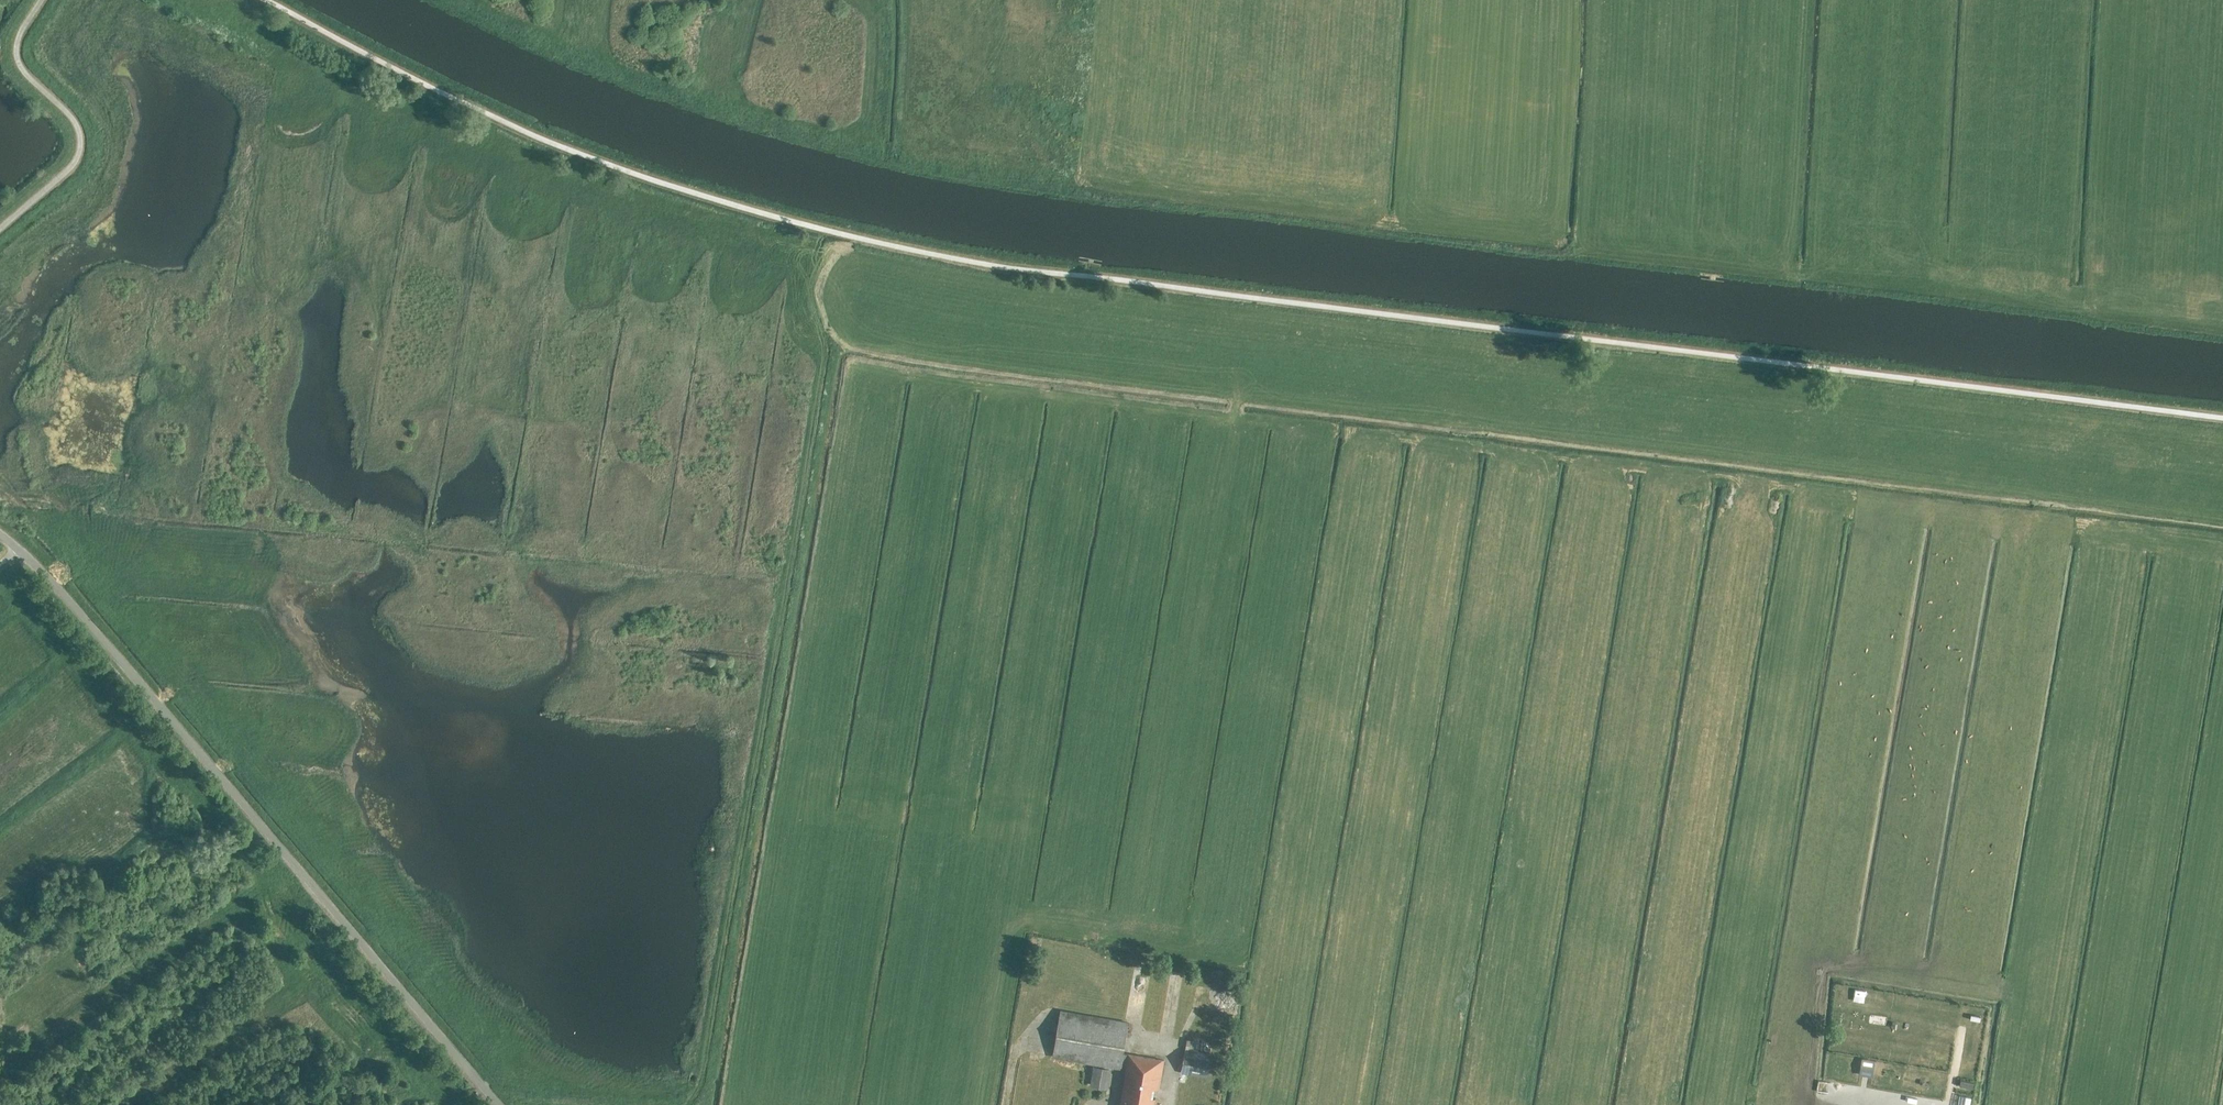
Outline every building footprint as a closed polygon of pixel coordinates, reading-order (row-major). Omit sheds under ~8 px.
[(1903,1003),(1894,1003),(1894,1012),(1902,1012),(1903,1003)] [(1120,1067),(1127,1069),(1120,1104),(1154,1104),(1155,1098),(1152,1097),(1154,1088),(1158,1089),(1164,1060),(1123,1053),(1128,1023),(1061,1011),(1053,1057),(1120,1068),(1120,1067)] [(1847,1050),(1848,1085),(1863,1084),(1861,1049),(1847,1050)] [(1181,1073),(1206,1078),(1210,1055),(1186,1050),(1181,1073)] [(1093,1084),(1106,1086),(1109,1069),(1096,1067),(1093,1084)]
